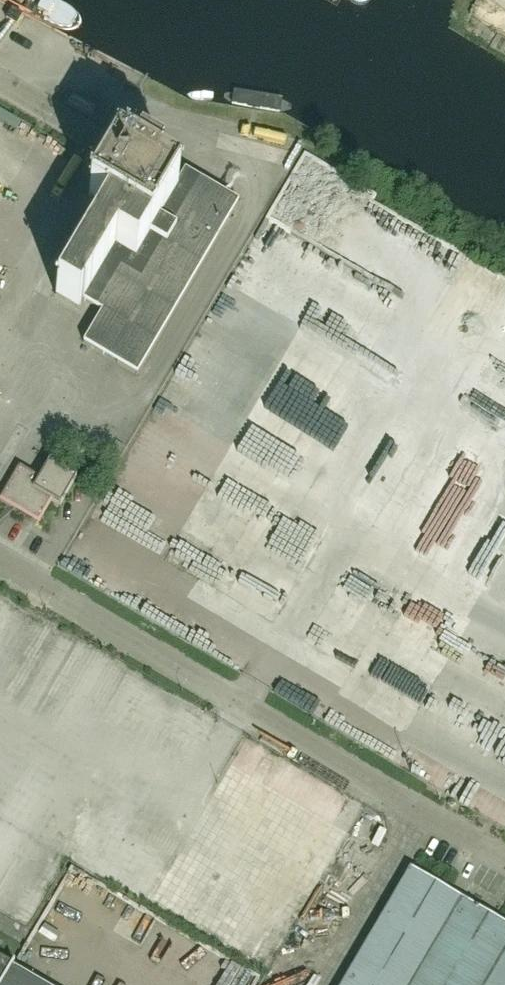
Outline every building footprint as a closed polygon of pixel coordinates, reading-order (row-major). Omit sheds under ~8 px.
[(138,374),(239,203),(185,171),(176,187),(157,175),(161,168),(140,156),(136,163),(118,153),(90,200),(107,210),(56,295),(79,309),(84,301),(102,312),(84,343),(138,374)] [(484,296),(351,235),(338,264),(419,301),(418,303),(470,327),(484,296)] [(297,409),(297,391),(278,390),(277,409),(297,409)] [(369,531),(375,519),(239,442),(225,467),(303,511),(310,498),(369,531)] [(60,506),(77,478),(49,462),(38,481),(20,470),(3,499),(31,515),(37,504),(44,509),(50,500),(60,506)] [(364,611),(375,592),(228,506),(226,510),(207,499),(197,516),(205,520),(197,535),(287,588),(297,572),(364,611)] [(45,657),(63,627),(46,618),(29,647),(45,657)] [(10,866),(2,891),(19,897),(28,872),(10,866)] [(179,887),(196,899),(210,878),(193,867),(179,887)] [(464,900),(412,869),(401,888),(343,984),(504,984),(504,924),(464,900)] [(208,924),(203,933),(222,944),(227,936),(208,924)] [(13,966),(0,959),(0,984),(45,984),(13,966)]
